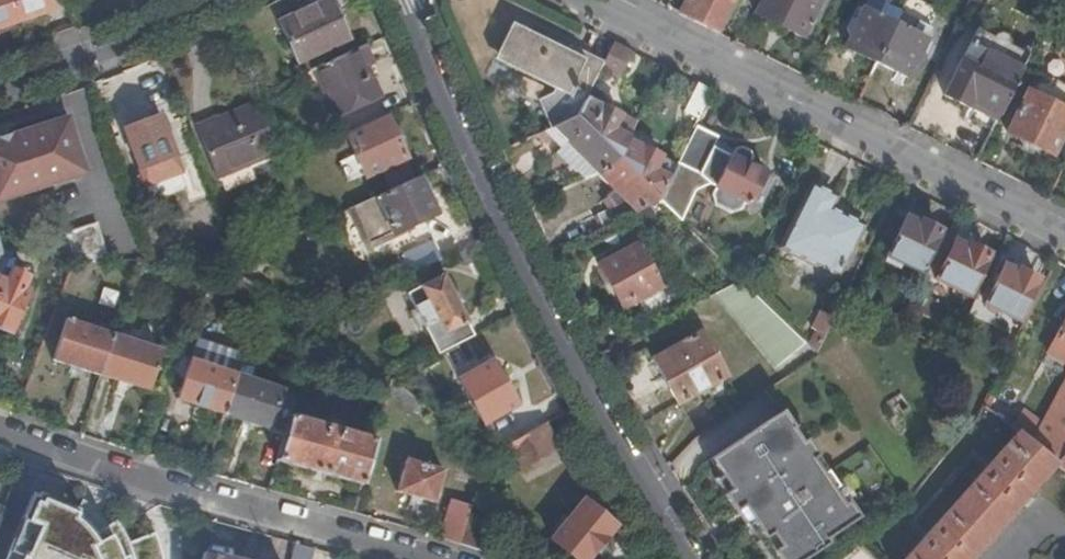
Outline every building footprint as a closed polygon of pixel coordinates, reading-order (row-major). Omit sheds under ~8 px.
[(17,22),(9,0),(0,0),(0,32),(14,27),(12,24),(17,22)] [(17,22),(21,21),(23,25),(35,21),(34,16),(39,14),(37,9),(50,4),(49,0),(9,0),(17,22)] [(298,63),(349,39),(331,0),(328,0),(278,23),(298,63)] [(680,14),(720,34),(736,0),(687,0),(680,14)] [(823,0),(762,0),(755,14),(803,39),(823,0)] [(878,64),(896,26),(877,17),(883,5),(873,0),(868,0),(863,10),(858,8),(847,30),(848,35),(851,36),(845,48),(878,64)] [(1037,23),(1043,26),(1046,20),(1039,17),(1037,23)] [(896,26),(878,64),(908,79),(914,68),(917,68),(922,66),(932,45),(927,41),(933,29),(920,23),(914,35),(896,26)] [(575,117),(584,100),(601,68),(603,63),(580,52),(577,58),(514,26),(499,56),(556,86),(551,95),(537,102),(549,130),(575,117)] [(619,77),(632,52),(614,43),(603,63),(601,68),(619,77)] [(363,47),(314,70),(335,115),(378,96),(364,65),(369,62),(363,47)] [(973,122),(992,131),(1021,69),(984,52),(976,68),(963,61),(944,97),(978,113),(973,122)] [(697,119),(711,91),(698,85),(684,113),(697,119)] [(1064,134),(1064,110),(1028,92),(1007,133),(1054,157),(1064,134)] [(626,142),(634,125),(619,118),(620,116),(600,107),(600,108),(584,100),(575,117),(616,160),(626,142)] [(278,154),(258,105),(199,130),(218,178),(278,154)] [(406,160),(386,116),(345,134),(355,156),(364,177),(365,179),(379,172),(406,160)] [(125,130),(146,185),(180,172),(159,117),(125,130)] [(556,137),(596,176),(621,164),(616,160),(575,117),(549,130),(543,133),(551,141),(556,137)] [(33,130),(50,185),(88,174),(70,119),(33,130)] [(716,138),(694,126),(676,164),(698,174),(716,138)] [(50,185),(33,130),(13,136),(13,134),(0,137),(1,139),(0,139),(0,200),(50,185)] [(621,164),(657,201),(675,165),(641,148),(641,149),(626,142),(616,160),(621,164)] [(745,202),(749,205),(765,175),(747,166),(751,158),(749,153),(740,149),(735,151),(731,159),(729,158),(711,196),(714,206),(729,213),(741,209),(745,202)] [(364,177),(355,156),(340,163),(349,183),(364,177)] [(414,180),(406,160),(379,172),(389,192),(414,180)] [(594,217),(601,229),(656,202),(657,201),(621,164),(596,176),(613,193),(605,198),(612,207),(594,217)] [(389,192),(350,210),(367,246),(435,214),(418,179),(414,180),(389,192)] [(835,199),(811,187),(782,249),(838,276),(861,228),(829,212),(835,199)] [(918,226),(905,219),(886,256),(919,273),(940,232),(920,223),(918,226)] [(64,234),(72,261),(106,260),(96,225),(64,234)] [(410,273),(440,260),(431,241),(401,255),(410,273)] [(969,297),(988,257),(969,247),(967,250),(955,243),(936,281),(969,297)] [(668,283),(660,288),(636,246),(599,266),(624,309),(637,301),(646,316),(677,299),(668,283)] [(1017,321),(1037,280),(1018,271),(1016,274),(1004,268),(985,306),(1017,321)] [(11,333),(28,292),(24,290),(29,278),(10,271),(6,282),(0,280),(0,328),(11,333)] [(438,355),(473,338),(442,277),(408,294),(438,355)] [(774,364),(807,346),(746,288),(740,282),(714,296),(774,364)] [(1056,336),(1064,341),(1064,318),(1056,336)] [(54,361),(99,375),(113,335),(67,320),(54,361)] [(113,335),(99,375),(147,390),(160,350),(113,335)] [(725,378),(701,335),(653,361),(678,405),(725,378)] [(474,344),(445,357),(454,378),(483,365),(474,344)] [(178,347),(169,374),(184,379),(177,400),(224,415),(237,375),(191,360),(194,352),(178,347)] [(458,381),(484,425),(516,406),(490,362),(458,381)] [(237,375),(224,415),(271,429),(272,427),(284,391),(284,390),(237,375)] [(391,378),(387,393),(412,414),(421,402),(392,378),(391,378)] [(1044,425),(1033,445),(1056,465),(1064,454),(1064,386),(1044,425)] [(284,391),(272,427),(287,432),(291,417),(297,395),(284,391)] [(287,432),(279,461),(363,485),(385,399),(379,397),(368,437),(291,417),(287,432)] [(1033,445),(1044,425),(1023,411),(1012,428),(1019,434),(1033,445)] [(782,414),(712,461),(711,462),(722,478),(723,477),(733,493),(725,497),(736,513),(743,508),(765,540),(757,544),(767,558),(770,558),(775,556),(777,558),(808,558),(829,546),(826,541),(858,520),(849,505),(844,508),(833,493),(838,490),(828,474),(823,478),(812,461),(817,458),(807,443),(802,446),(792,431),(793,430),(782,414)] [(728,424),(705,435),(714,454),(737,443),(728,424)] [(544,426),(505,447),(519,470),(557,449),(544,426)] [(1056,465),(1033,445),(1019,434),(907,558),(972,558),(981,549),(1034,489),(1055,465),(1056,465)] [(1056,465),(1059,467),(1064,472),(1064,454),(1056,465)] [(397,492),(434,502),(443,470),(406,460),(397,492)] [(32,494),(4,558),(162,558),(162,556),(155,529),(129,543),(124,533),(115,522),(107,526),(104,521),(98,515),(95,512),(81,501),(76,512),(39,494),(38,497),(32,494)] [(551,541),(573,558),(589,558),(614,528),(584,501),(551,541)] [(449,509),(440,538),(460,544),(467,525),(469,514),(449,509)] [(467,525),(460,544),(483,552),(489,533),(467,525)] [(294,545),(290,558),(311,558),(313,550),(294,545)] [(862,545),(852,553),(846,558),(863,558),(871,552),(862,545)]
